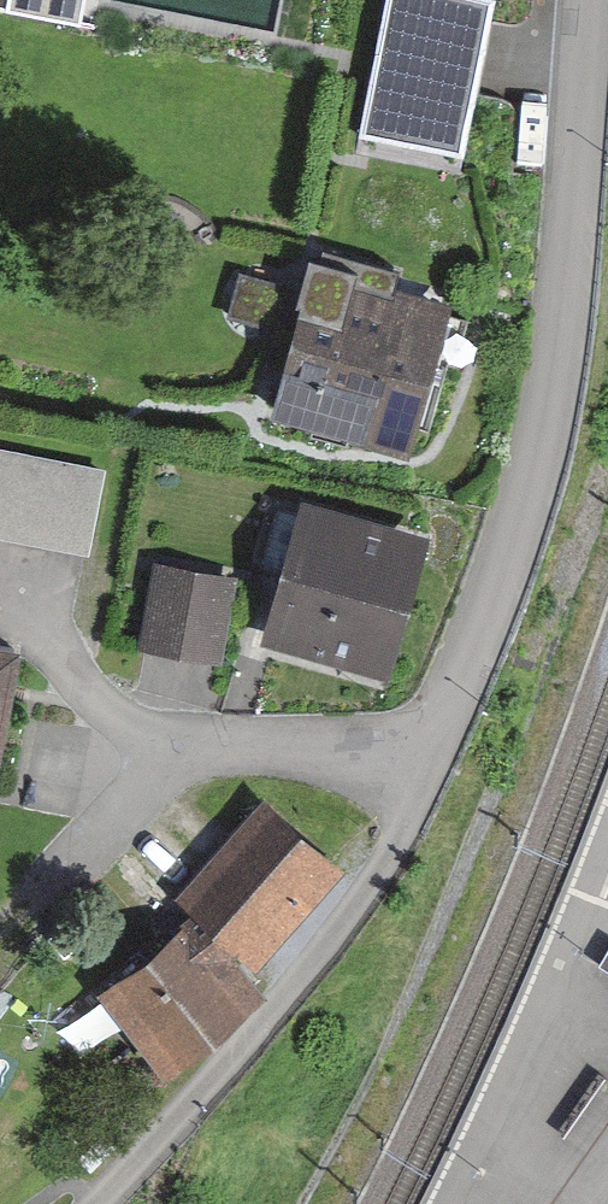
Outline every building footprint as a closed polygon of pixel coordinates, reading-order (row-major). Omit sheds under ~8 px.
[(360,140),(466,161),(498,0),(388,0),(360,140)] [(394,267),(310,243),(300,278),(236,260),(220,317),(289,337),(270,407),(405,444),(444,305),(388,289),(394,267)] [(0,443),(0,533),(111,553),(126,466),(0,443)] [(480,539),(331,500),(294,637),(443,677),(480,539)] [(267,585),(162,563),(145,646),(251,668),(267,585)] [(0,635),(0,790),(46,798),(74,649),(0,635)] [(379,863),(312,792),(205,891),(225,912),(133,998),(206,1075),(303,985),(278,958),(379,863)] [(597,966),(607,973),(607,948),(597,966)]
